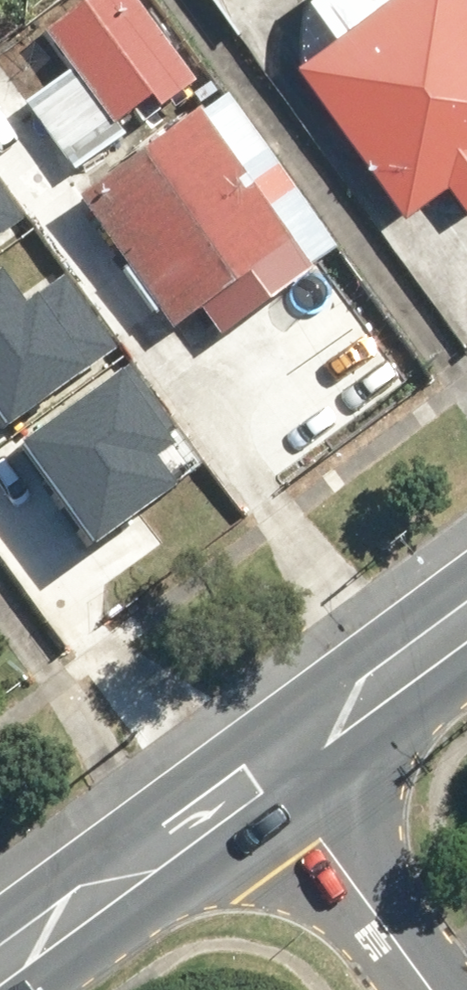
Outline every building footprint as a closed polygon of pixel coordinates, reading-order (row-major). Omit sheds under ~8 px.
[(112,0),(110,0),(53,42),(116,128),(175,85),(112,0)] [(449,0),(408,0),(305,77),(403,209),(466,161),(466,24),(449,0)] [(197,135),(92,205),(168,318),(272,249),(197,135)] [(20,216),(0,190),(0,230),(20,216)] [(8,417),(115,339),(65,270),(25,299),(0,265),(0,406),(8,417)] [(125,368),(21,445),(87,534),(166,476),(148,451),(165,438),(158,429),(165,423),(125,368)]
